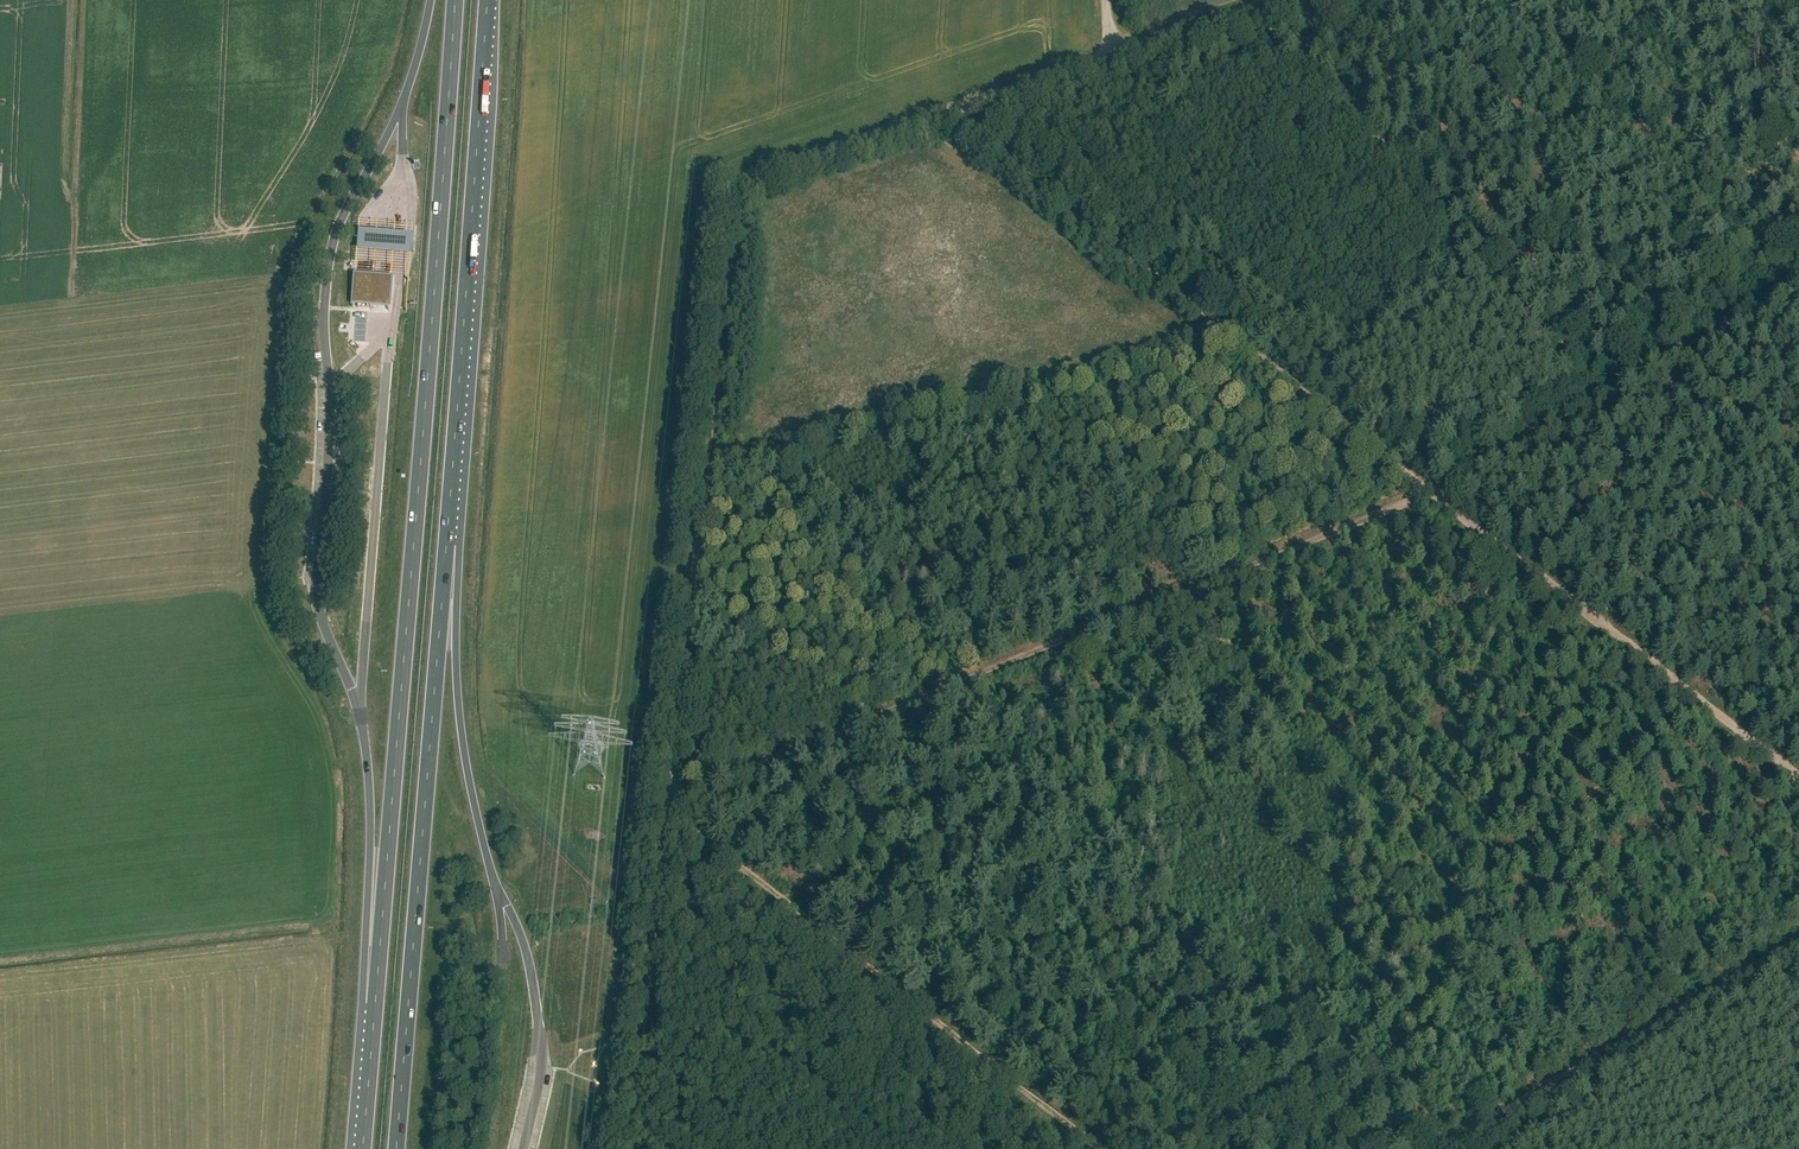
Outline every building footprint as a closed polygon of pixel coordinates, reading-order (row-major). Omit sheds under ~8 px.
[(350,224),(347,273),(402,277),(405,228),(350,224)] [(354,279),(352,305),(388,308),(390,282),(354,279)]
